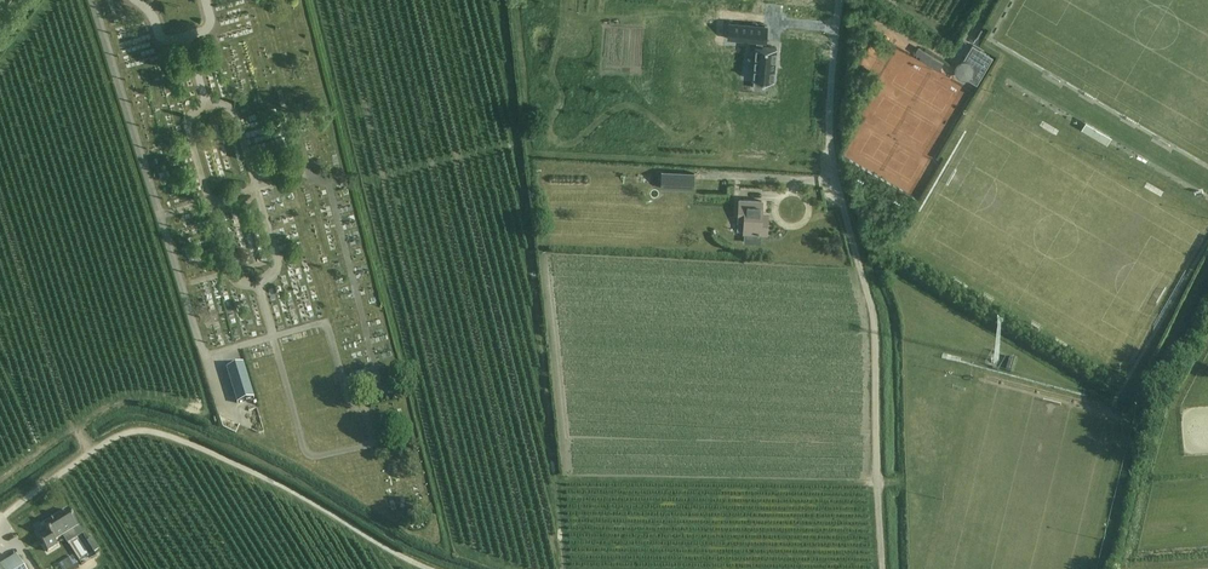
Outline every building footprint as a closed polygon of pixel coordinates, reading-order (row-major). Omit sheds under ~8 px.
[(250,26),(261,23),(259,17),(237,23),(239,33),(251,30),(250,26)] [(773,81),(776,47),(762,46),(762,41),(763,41),(765,26),(732,23),(730,38),(757,41),(757,46),(755,46),(752,79),(754,79),(753,88),(765,89),(765,80),(773,81)] [(981,28),(973,41),(978,44),(986,30),(981,28)] [(873,42),(887,52),(895,39),(880,30),(873,42)] [(993,56),(972,44),(962,60),(959,62),(957,64),(956,71),(958,74),(960,76),(963,77),(966,77),(976,83),(993,56)] [(1119,130),(1123,122),(1097,107),(1093,114),(1119,130)] [(1112,136),(1086,121),(1081,129),(1107,143),(1112,136)] [(662,172),(661,188),(685,189),(685,188),(683,188),(684,173),(662,172)] [(286,192),(305,187),(302,175),(283,181),(286,192)] [(740,200),(739,220),(745,220),(744,232),(745,232),(745,242),(760,243),(760,233),(766,233),(767,221),(761,220),(762,201),(740,200)] [(254,398),(244,363),(227,368),(237,403),(254,398)] [(279,368),(265,370),(267,380),(280,378),(279,368)] [(48,552),(58,546),(55,542),(79,527),(68,511),(44,526),(49,533),(40,539),(48,552)] [(92,539),(87,542),(94,553),(98,550),(92,539)] [(17,557),(0,568),(24,568),(17,557)] [(58,566),(60,568),(68,568),(77,564),(72,557),(58,566)]
